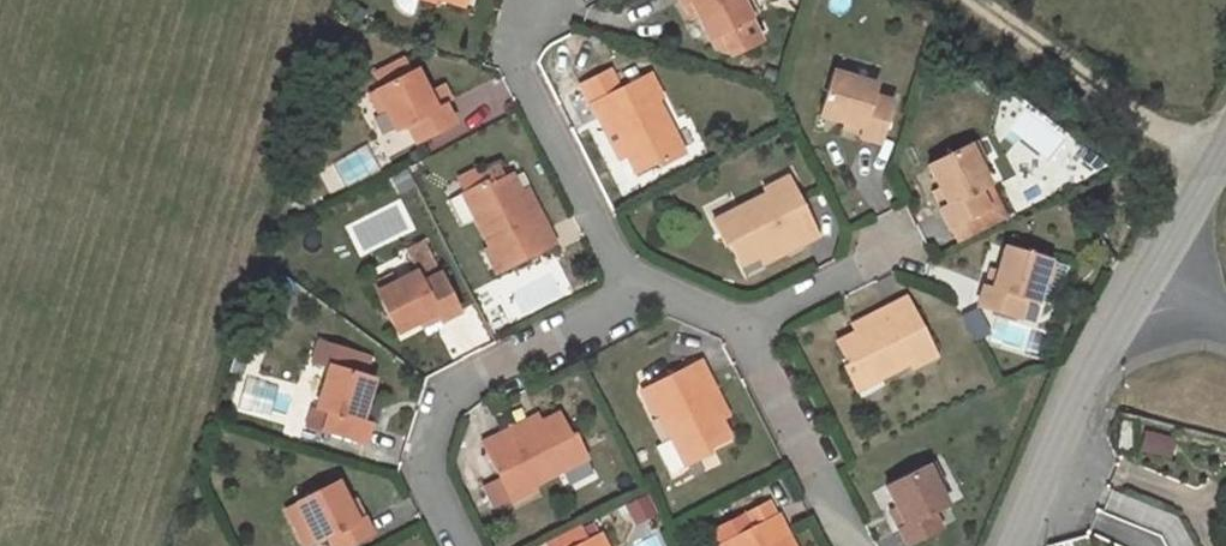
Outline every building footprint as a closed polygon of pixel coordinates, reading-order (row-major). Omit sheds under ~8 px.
[(395,1),(398,6),(408,11),(411,0),(395,0),(395,1)] [(697,15),(689,0),(681,4),(689,19),(697,15)] [(697,15),(708,38),(711,37),(718,50),(729,53),(759,39),(748,18),(749,17),(741,0),(689,0),(697,15)] [(749,17),(758,13),(751,0),(741,0),(749,17)] [(374,73),(381,86),(410,71),(403,57),(374,73)] [(833,63),(831,70),(852,77),(854,68),(833,63)] [(381,86),(377,89),(387,106),(398,129),(408,124),(417,142),(454,123),(444,102),(437,106),(428,89),(417,67),(410,71),(381,86)] [(852,77),(831,70),(818,112),(843,121),(861,126),(859,135),(879,141),(892,101),(872,94),(875,83),(852,77)] [(593,102),(604,125),(612,122),(627,153),(635,171),(657,161),(659,165),(683,153),(658,100),(663,99),(649,72),(593,102)] [(443,81),(428,89),(437,106),(444,102),(452,99),(443,81)] [(377,89),(366,93),(375,111),(387,106),(377,89)] [(840,131),(859,135),(861,126),(843,121),(840,131)] [(620,156),(627,153),(612,122),(604,125),(620,156)] [(976,138),(969,143),(978,163),(986,159),(976,138)] [(928,163),(939,187),(948,203),(939,207),(950,227),(988,209),(978,190),(989,185),(978,163),(969,143),(928,163)] [(412,155),(416,162),(427,156),(424,149),(412,155)] [(482,173),(486,182),(488,185),(505,177),(499,165),(482,173)] [(486,182),(463,192),(489,245),(485,247),(497,272),(555,243),(542,218),(535,222),(520,192),(511,174),(505,177),(488,185),(486,182)] [(740,263),(759,253),(789,238),(793,246),(818,233),(789,177),(763,191),(765,195),(713,221),(726,246),(730,243),(740,263)] [(527,187),(520,192),(535,222),(542,218),(527,187)] [(932,191),(939,207),(948,203),(939,187),(932,191)] [(763,261),(793,246),(789,238),(759,253),(763,261)] [(397,281),(376,291),(397,331),(419,320),(435,311),(439,318),(458,308),(423,240),(405,249),(417,270),(397,281)] [(1005,247),(998,269),(993,287),(983,284),(977,305),(1017,317),(1023,300),(1035,304),(1036,301),(1053,306),(1065,265),(1005,247)] [(989,265),(983,284),(993,287),(998,269),(989,265)] [(373,285),(376,291),(397,281),(394,275),(373,285)] [(906,297),(881,310),(885,317),(857,331),(837,341),(849,364),(847,365),(860,388),(910,361),(912,367),(937,354),(906,297)] [(853,325),(857,331),(885,317),(881,310),(853,325)] [(443,325),(439,318),(435,311),(419,320),(426,333),(443,325)] [(254,342),(241,337),(231,370),(244,375),(254,342)] [(353,353),(318,342),(314,360),(330,366),(318,407),(314,406),(309,424),(363,442),(368,421),(360,419),(365,401),(373,377),(363,375),(348,371),(353,353)] [(368,358),(353,353),(348,371),(363,375),(368,358)] [(701,359),(642,389),(654,412),(659,409),(674,439),(658,447),(671,474),(711,453),(708,448),(730,437),(720,416),(705,385),(713,381),(701,359)] [(728,413),(713,381),(705,385),(720,416),(728,413)] [(379,405),(365,401),(360,419),(368,421),(374,424),(379,405)] [(509,430),(483,444),(501,479),(484,486),(495,506),(510,498),(511,500),(536,488),(534,484),(588,457),(575,431),(570,433),(559,412),(541,422),(512,436),(509,430)] [(537,415),(509,430),(512,436),(541,422),(537,415)] [(934,461),(926,465),(936,484),(944,481),(934,461)] [(887,486),(897,505),(905,522),(897,526),(907,545),(941,529),(932,513),(947,505),(936,484),(926,465),(887,486)] [(298,501),(318,538),(327,534),(333,545),(346,545),(372,532),(364,514),(357,518),(349,502),(337,480),(298,501)] [(646,495),(625,503),(633,523),(654,514),(646,495)] [(356,498),(349,502),(357,518),(364,514),(356,498)] [(298,501),(287,507),(306,544),(318,538),(298,501)] [(782,541),(789,537),(778,514),(777,515),(769,502),(713,532),(720,545),(784,545),(782,541)] [(889,509),(897,526),(905,522),(897,505),(889,509)] [(550,545),(574,545),(585,540),(578,527),(548,542),(550,545)] [(599,534),(585,540),(574,545),(605,545),(599,534)] [(789,537),(782,541),(784,545),(794,545),(789,537)]
